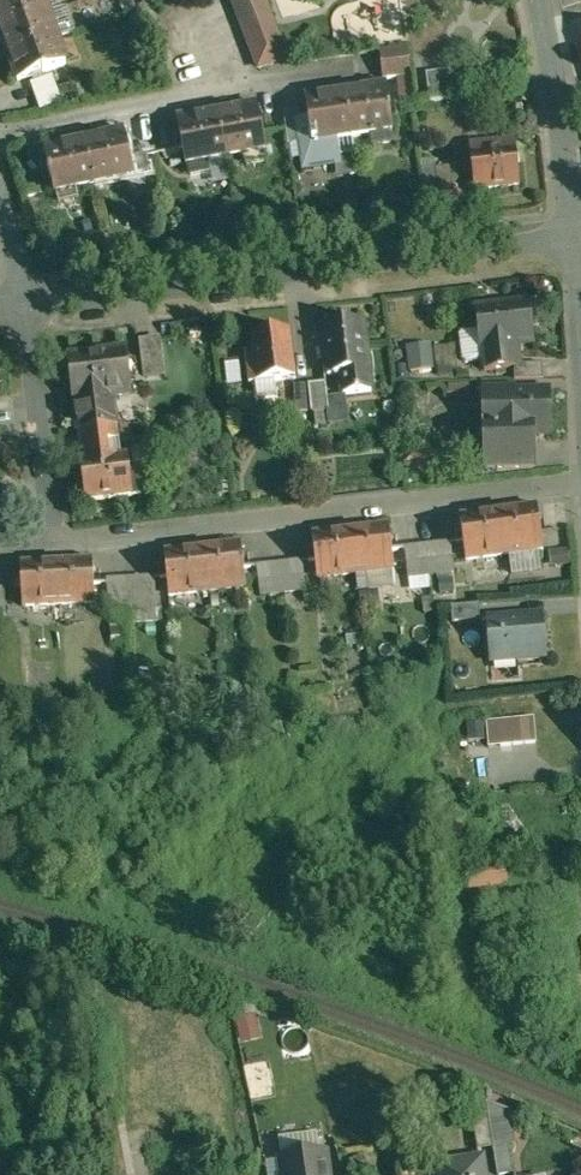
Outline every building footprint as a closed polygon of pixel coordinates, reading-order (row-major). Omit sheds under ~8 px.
[(0,3),(0,26),(2,30),(48,14),(43,0),(9,0),(0,3)] [(264,0),(233,0),(259,68),(286,57),(264,0)] [(48,14),(2,30),(10,54),(57,38),(48,14)] [(57,38),(10,54),(19,78),(17,79),(18,81),(43,72),(43,73),(67,65),(57,38)] [(408,46),(380,51),(383,80),(411,77),(408,46)] [(456,99),(452,70),(426,74),(430,102),(456,99)] [(384,86),(345,92),(351,138),(370,135),(372,146),(392,143),(391,132),(392,132),(389,116),(392,116),(387,83),(384,84),(384,86)] [(44,107),(64,102),(61,87),(40,92),(44,107)] [(306,96),(309,118),(301,119),(299,119),(302,143),(305,166),(340,161),(337,140),(351,138),(345,92),(308,98),(308,96),(306,96)] [(255,106),(218,113),(226,158),(244,155),(246,166),(266,163),(264,151),(265,151),(257,104),(255,104),(255,106)] [(300,111),(284,114),(288,144),(302,143),(299,119),(301,119),(300,111)] [(218,113),(180,120),(180,118),(178,118),(187,165),(188,165),(190,177),(211,173),(208,161),(226,158),(218,113)] [(121,131),(84,140),(93,185),(112,181),(113,183),(129,180),(128,177),(133,177),(133,175),(129,159),(123,128),(121,128),(121,131)] [(84,140),(46,149),(45,146),(42,146),(49,178),(51,178),(54,194),(57,193),(59,204),(79,200),(76,189),(93,185),(84,140)] [(515,141),(469,147),(474,190),(520,185),(515,141)] [(148,156),(129,159),(133,175),(151,171),(148,156)] [(435,169),(439,195),(453,194),(450,167),(435,169)] [(435,169),(422,171),(426,197),(439,195),(435,169)] [(536,303),(475,309),(477,331),(462,333),(459,336),(462,360),(466,363),(483,362),(484,372),(514,369),(514,365),(520,365),(517,347),(533,346),(531,325),(538,324),(536,303)] [(363,325),(322,329),(323,344),(320,345),(321,360),(325,360),(327,378),(341,376),(343,397),(370,394),(363,325)] [(290,332),(251,337),(253,354),(246,354),(249,385),(255,385),(257,399),(277,397),(275,382),(296,380),(290,332)] [(161,339),(140,342),(145,379),(165,377),(161,339)] [(431,347),(409,350),(411,372),(434,369),(431,347)] [(109,354),(69,359),(74,402),(75,402),(79,434),(117,430),(118,430),(113,397),(131,395),(125,352),(119,353),(119,352),(109,353),(109,354)] [(542,380),(542,365),(520,365),(514,365),(514,369),(515,381),(542,380)] [(326,383),(308,385),(311,411),(311,413),(329,411),(326,383)] [(308,385),(294,386),(296,412),(311,411),(308,385)] [(516,397),(485,397),(487,467),(524,465),(523,435),(550,434),(549,396),(530,397),(530,394),(516,394),(516,397)] [(117,430),(79,434),(82,462),(109,459),(107,444),(119,442),(117,430)] [(442,463),(423,446),(407,464),(426,481),(442,463)] [(82,462),(81,462),(86,503),(132,498),(131,497),(142,496),(146,490),(144,477),(139,473),(129,474),(127,457),(109,459),(82,462)] [(535,509),(459,520),(465,562),(541,551),(535,509)] [(389,529),(312,537),(317,580),(394,571),(389,529)] [(450,544),(405,549),(409,578),(454,573),(450,544)] [(240,546),(164,555),(169,598),(245,589),(240,546)] [(569,549),(551,552),(553,569),(572,566),(569,549)] [(302,562),(257,567),(260,596),(305,591),(302,562)] [(93,563),(21,566),(23,607),(95,604),(93,563)] [(154,578),(107,580),(110,613),(157,610),(154,578)] [(479,605),(451,608),(453,623),(480,621),(479,605)] [(518,619),(505,620),(505,618),(487,620),(491,663),(546,658),(543,615),(518,617),(518,619)] [(534,717),(486,722),(489,747),(536,742),(534,717)] [(512,884),(511,870),(471,873),(472,887),(512,884)] [(260,1017),(242,1018),(243,1041),(262,1040),(260,1017)] [(510,1111),(486,1102),(488,1117),(493,1147),(509,1145),(509,1146),(516,1145),(510,1111)] [(488,1117),(472,1119),(477,1150),(493,1147),(488,1117)] [(493,1147),(497,1174),(504,1174),(513,1174),(509,1146),(509,1145),(493,1147)] [(281,1158),(283,1174),(325,1174),(322,1153),(281,1158)] [(444,1165),(445,1174),(484,1174),(482,1159),(444,1165)]
